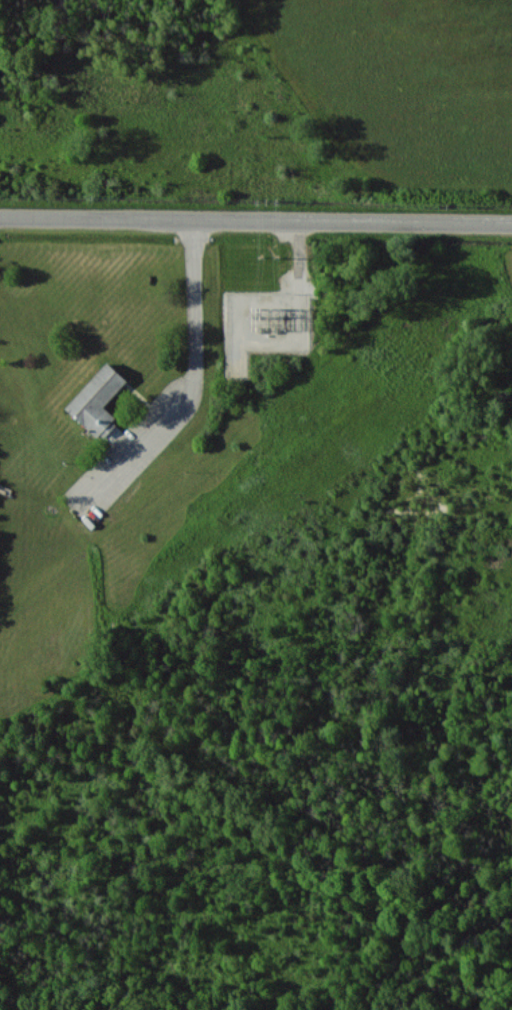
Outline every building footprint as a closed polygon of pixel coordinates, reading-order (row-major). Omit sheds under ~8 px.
[(102,441),(119,422),(103,407),(128,381),(108,362),(66,408),(102,441)]
